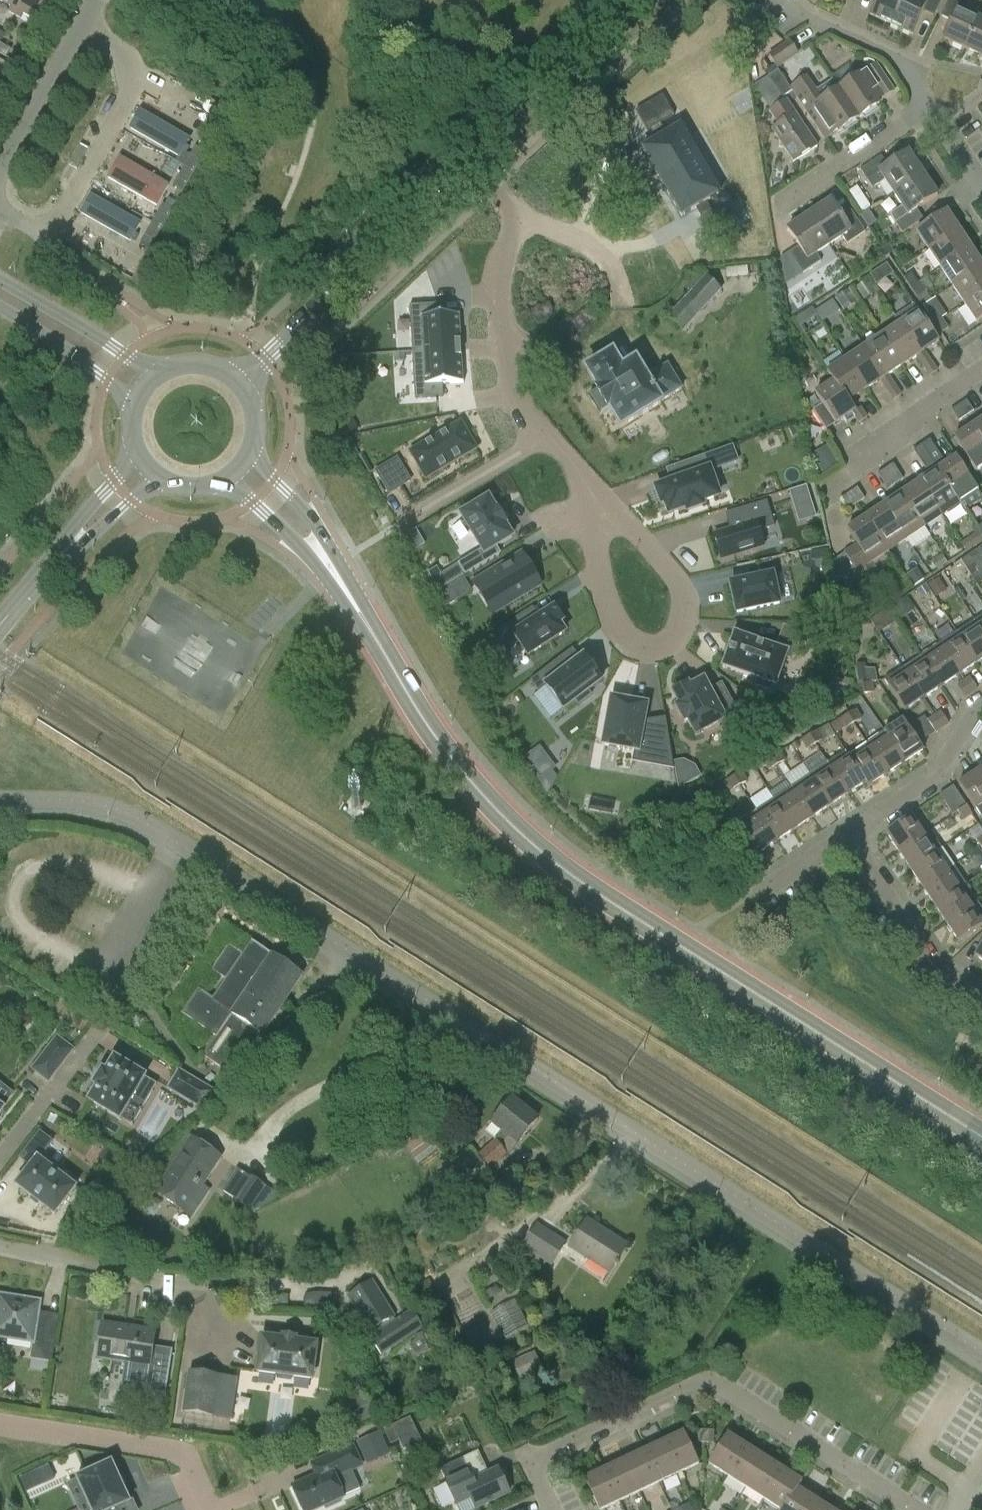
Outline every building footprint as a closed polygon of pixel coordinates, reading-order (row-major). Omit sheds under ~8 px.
[(0,2),(11,8),(9,12),(15,16),(24,0),(1,0),(0,2)] [(15,16),(22,19),(24,15),(36,22),(49,0),(24,0),(15,16)] [(870,13),(892,23),(902,0),(875,0),(870,13)] [(942,0),(902,0),(892,23),(913,33),(923,11),(935,17),(942,0)] [(966,49),(980,20),(967,13),(971,4),(962,0),(949,0),(941,16),(952,22),(944,39),(966,49)] [(980,20),(966,49),(981,57),(981,21),(980,20)] [(777,68),(798,54),(790,42),(769,56),(777,68)] [(7,58),(12,50),(0,43),(0,54),(7,58)] [(839,89),(859,119),(880,106),(878,102),(895,91),(878,65),(867,73),(866,71),(839,89)] [(778,71),(753,87),(779,125),(772,130),(794,163),(818,147),(786,101),(784,98),(792,93),(778,71)] [(807,77),(790,88),(820,133),(832,124),(838,133),(859,119),(839,89),(839,90),(833,81),(817,91),(807,77)] [(666,95),(640,110),(651,130),(655,128),(661,139),(646,148),(665,182),(704,160),(684,126),(669,134),(663,123),(678,115),(666,95)] [(191,139),(142,112),(131,133),(180,159),(191,139)] [(196,147),(185,166),(194,172),(205,153),(200,150),(196,147)] [(895,195),(925,175),(910,154),(889,168),(882,157),(861,171),(873,190),(886,182),(895,195)] [(167,182),(119,157),(106,181),(154,206),(167,182)] [(704,160),(665,182),(685,215),(700,207),(707,218),(704,219),(715,239),(741,224),(730,204),(715,213),(709,202),(723,193),(704,160)] [(174,186),(183,191),(194,172),(185,166),(174,186)] [(903,233),(924,219),(919,210),(939,197),(925,175),(895,195),(902,206),(892,213),(892,216),(903,233)] [(865,231),(852,210),(842,217),(831,201),(810,216),(829,245),(843,236),(847,243),(865,231)] [(152,224),(161,230),(173,210),(163,204),(152,224)] [(929,250),(947,238),(959,230),(947,212),(916,232),(929,250)] [(780,259),(793,279),(803,273),(821,262),(816,254),(829,245),(810,216),(788,230),(799,246),(780,259)] [(161,230),(152,224),(141,243),(151,249),(161,230)] [(941,268),(947,264),(971,248),(959,230),(947,238),(929,250),(941,268)] [(894,252),(889,244),(879,251),(884,259),(894,252)] [(981,267),(981,265),(971,248),(947,264),(941,268),(953,286),(981,267)] [(981,293),(981,267),(953,286),(965,304),(981,293)] [(877,271),(876,271),(870,275),(871,276),(875,282),(882,278),(877,271)] [(911,288),(919,283),(912,273),(904,278),(911,288)] [(722,291),(706,276),(667,318),(684,332),(722,291)] [(867,281),(857,288),(865,300),(869,298),(875,293),(867,281)] [(919,283),(911,288),(917,298),(925,293),(919,283)] [(857,302),(849,289),(836,298),(835,299),(836,301),(843,311),(855,303),(857,302)] [(965,304),(977,323),(981,320),(981,293),(965,304)] [(816,314),(822,325),(843,314),(835,300),(814,312),(816,314)] [(895,316),(900,324),(921,354),(916,357),(923,367),(932,361),(926,351),(940,342),(920,311),(919,312),(914,303),(895,316)] [(438,305),(410,306),(411,322),(423,322),(424,352),(465,350),(464,337),(460,337),(459,316),(439,317),(438,305)] [(796,322),(799,325),(816,314),(814,312),(811,307),(795,318),(794,318),(796,322)] [(928,314),(935,324),(943,319),(936,309),(928,314)] [(941,334),(949,329),(943,319),(935,324),(941,334)] [(882,336),(903,366),(916,357),(921,354),(900,324),(882,336)] [(864,348),(884,378),(880,381),(887,391),(896,385),(889,375),(903,366),(882,336),(864,348)] [(846,360),(866,390),(880,381),(884,378),(864,348),(846,360)] [(426,382),(414,382),(415,398),(443,397),(443,385),(463,384),(461,362),(466,362),(465,350),(424,352),(426,382)] [(609,405),(621,424),(661,400),(660,400),(682,387),(667,363),(646,376),(636,360),(626,366),(624,364),(623,364),(621,364),(619,364),(612,352),(586,368),(597,386),(596,387),(597,388),(589,393),(600,411),(609,405)] [(833,381),(834,382),(835,382),(848,402),(849,402),(866,390),(846,360),(827,372),(833,381)] [(939,371),(932,361),(923,367),(930,377),(939,371)] [(813,410),(826,429),(835,423),(836,424),(852,414),(859,423),(868,418),(862,407),(855,411),(849,402),(848,402),(835,382),(834,382),(833,381),(815,393),(817,395),(811,399),(816,407),(813,410)] [(903,395),(896,385),(887,391),(893,401),(903,395)] [(974,412),(967,401),(959,406),(966,417),(974,412)] [(959,422),(966,417),(959,406),(952,411),(959,422)] [(981,440),(981,421),(973,427),(981,440)] [(462,422),(410,451),(426,479),(478,450),(462,422)] [(973,427),(955,439),(981,478),(981,440),(973,427)] [(946,464),(937,452),(930,440),(922,445),(960,503),(979,491),(957,457),(946,464)] [(921,462),(930,475),(920,482),(937,508),(937,509),(942,516),(961,504),(960,503),(922,445),(914,451),(921,462)] [(826,474),(840,463),(831,451),(817,461),(826,474)] [(668,452),(648,461),(654,469),(669,461),(668,452)] [(682,479),(659,488),(665,503),(668,502),(672,513),(689,507),(691,510),(706,505),(705,501),(722,495),(713,470),(717,469),(711,453),(677,465),(682,479)] [(894,464),(886,469),(893,481),(894,481),(901,476),(894,464)] [(383,467),(376,471),(389,494),(407,483),(399,471),(389,477),(383,467)] [(878,474),(888,490),(896,484),(894,481),(893,481),(886,469),(878,474)] [(479,520),(458,532),(468,549),(499,531),(495,522),(508,514),(492,484),(486,488),(483,481),(471,487),(474,493),(466,496),(479,520)] [(902,493),(902,494),(924,527),(925,526),(920,520),(937,509),(937,508),(920,482),(902,493)] [(806,486),(788,491),(793,507),(810,502),(806,486)] [(865,500),(858,488),(850,493),(857,505),(865,500)] [(842,498),(850,510),(857,505),(850,493),(842,498)] [(884,505),(884,506),(906,539),(924,527),(902,494),(902,493),(884,505)] [(775,527),(767,502),(727,514),(732,529),(714,535),(722,559),(764,547),(759,532),(775,527)] [(866,517),(866,518),(888,551),(906,539),(884,506),(884,505),(866,517)] [(888,551),(866,518),(866,517),(847,530),(869,563),(888,551)] [(979,531),(961,544),(966,552),(981,542),(981,536),(979,531)] [(979,547),(961,559),(969,572),(981,564),(981,552),(979,547)] [(502,607),(540,583),(523,555),(480,581),(488,595),(493,592),(502,607)] [(937,570),(947,563),(942,555),(932,562),(937,570)] [(428,573),(439,591),(448,586),(441,574),(437,567),(428,573)] [(913,587),(924,580),(917,570),(907,577),(913,587)] [(771,575),(730,584),(736,611),(776,602),(771,575)] [(462,577),(440,591),(449,605),(471,591),(462,577)] [(938,578),(929,584),(936,595),(945,589),(938,578)] [(919,589),(911,595),(917,603),(925,596),(919,589)] [(906,596),(896,603),(905,616),(915,609),(907,597),(906,596)] [(524,628),(518,618),(497,631),(509,649),(520,643),(528,656),(565,632),(559,624),(563,621),(554,608),(524,628)] [(880,613),(889,626),(897,621),(888,608),(880,613)] [(957,633),(977,664),(981,661),(981,632),(975,621),(957,633)] [(724,666),(723,668),(725,669),(725,668),(758,680),(757,686),(770,690),(772,685),(774,686),(776,687),(777,685),(786,657),(790,659),(799,632),(784,627),(776,649),(767,646),(756,642),(737,636),(737,635),(735,634),(734,636),(735,636),(732,644),(731,644),(731,646),(727,657),(726,659),(727,659),(724,666)] [(939,644),(947,657),(959,676),(977,664),(957,633),(939,644)] [(491,651),(484,641),(474,648),(480,658),(491,651)] [(921,656),(941,688),(959,676),(947,657),(939,644),(921,656)] [(921,656),(903,668),(923,700),(941,688),(921,656)] [(553,664),(530,681),(538,692),(546,687),(564,710),(575,701),(579,705),(592,695),(589,691),(602,681),(584,657),(561,674),(553,664)] [(858,681),(859,685),(879,681),(878,681),(877,681),(874,667),(866,669),(865,663),(856,664),(859,681),(858,681)] [(923,700),(903,668),(885,680),(889,686),(888,687),(905,712),(923,700)] [(970,678),(963,682),(971,694),(977,690),(970,678)] [(677,707),(685,721),(688,719),(697,734),(725,719),(724,717),(736,711),(722,684),(710,691),(704,680),(690,688),(688,685),(674,692),(681,705),(677,707)] [(859,685),(858,681),(857,682),(860,695),(883,689),(879,681),(859,685)] [(965,698),(971,694),(963,682),(957,686),(965,698)] [(613,700),(604,745),(673,757),(667,728),(642,723),(645,710),(634,708),(635,703),(613,700)] [(848,715),(853,724),(862,719),(857,709),(848,715)] [(932,713),(934,717),(943,729),(949,724),(941,711),(937,714),(935,712),(932,713)] [(943,729),(934,717),(932,713),(930,715),(932,718),(928,721),(936,733),(943,729)] [(836,733),(844,728),(845,729),(853,724),(848,715),(830,724),(836,733)] [(884,732),(905,763),(924,751),(907,726),(906,726),(902,720),(884,732)] [(810,735),(815,745),(825,740),(819,730),(810,735)] [(884,732),(866,744),(887,775),(905,763),(884,732)] [(815,745),(810,735),(801,740),(806,749),(815,745)] [(846,751),(866,783),(869,787),(887,775),(866,744),(848,756),(846,751)] [(772,756),(777,765),(786,761),(781,751),(772,756)] [(828,763),(848,795),(866,783),(846,751),(828,763)] [(777,765),(772,756),(763,761),(768,770),(777,765)] [(848,795),(828,763),(810,775),(830,807),(848,795)] [(734,777),(739,786),(748,781),(743,772),(734,777)] [(981,817),(981,816),(981,780),(977,772),(959,785),(981,817)] [(792,787),(812,819),(830,807),(810,775),(792,787)] [(739,786),(734,777),(725,781),(730,791),(739,786)] [(953,815),(958,812),(967,806),(954,786),(940,795),(953,815)] [(774,799),(794,831),(812,819),(792,787),(774,799)] [(774,799),(756,811),(776,842),(794,831),(774,799)] [(963,820),(972,814),(967,806),(958,812),(963,820)] [(741,829),(758,855),(776,842),(756,811),(738,823),(742,829),(741,829)] [(886,833),(899,852),(924,835),(912,816),(886,833)] [(911,870),(942,849),(930,831),(924,835),(899,852),(911,870)] [(923,888),(948,871),(936,853),(942,849),(911,870),(923,888)] [(935,906),(947,897),(960,889),(948,871),(923,888),(935,906)] [(960,889),(947,897),(935,906),(947,924),(972,907),(971,906),(960,889)] [(959,942),(981,927),(981,908),(978,901),(971,906),(972,907),(947,924),(959,942)] [(235,1076),(263,1037),(303,977),(253,943),(244,955),(230,945),(212,971),(227,981),(213,1000),(199,990),(182,1015),(217,1039),(206,1056),(235,1076)] [(49,1082),(74,1051),(58,1038),(34,1070),(49,1082)] [(119,1119),(121,1120),(131,1126),(157,1083),(145,1076),(117,1060),(118,1060),(116,1059),(115,1060),(108,1073),(104,1071),(103,1073),(97,1084),(96,1083),(95,1085),(97,1086),(99,1087),(92,1100),(91,1100),(90,1102),(92,1103),(92,1102),(120,1118),(119,1119)] [(215,1090),(178,1067),(166,1088),(203,1110),(215,1090)] [(492,1125),(502,1132),(478,1155),(490,1169),(507,1154),(509,1156),(518,1145),(538,1121),(511,1101),(492,1125)] [(22,1160),(33,1167),(19,1185),(18,1187),(19,1188),(20,1188),(32,1197),(31,1197),(43,1206),(43,1205),(55,1214),(55,1215),(57,1216),(58,1214),(76,1190),(78,1188),(76,1187),(40,1161),(40,1160),(52,1144),(53,1144),(54,1143),(52,1142),(42,1134),(41,1133),(40,1134),(22,1158),(21,1159),(22,1160)] [(192,1139),(156,1194),(193,1218),(210,1192),(203,1187),(222,1158),(192,1139)] [(96,1159),(118,1177),(130,1163),(108,1145),(96,1159)] [(237,1167),(222,1189),(250,1207),(264,1185),(237,1167)] [(567,1241),(536,1221),(521,1245),(552,1265),(567,1241)] [(588,1221),(570,1248),(610,1274),(627,1248),(588,1221)] [(371,1339),(381,1356),(423,1330),(413,1313),(397,1323),(372,1283),(349,1298),(373,1337),(371,1339)] [(0,1296),(0,1338),(31,1343),(31,1341),(43,1343),(43,1345),(55,1347),(59,1322),(38,1319),(41,1302),(0,1296)] [(269,1297),(268,1307),(288,1308),(288,1298),(269,1297)] [(516,1301),(493,1313),(506,1339),(529,1327),(516,1301)] [(104,1325),(98,1359),(148,1367),(145,1391),(165,1394),(172,1349),(154,1346),(156,1333),(104,1325)] [(284,1340),(263,1337),(258,1373),(276,1375),(278,1381),(292,1382),(295,1378),(313,1380),(318,1345),(297,1342),(297,1338),(284,1336),(284,1340)] [(512,1362),(521,1381),(544,1370),(535,1351),(512,1362)] [(184,1413),(214,1417),(231,1420),(237,1380),(190,1373),(184,1413)] [(355,1428),(375,1418),(364,1395),(344,1405),(355,1428)] [(166,1428),(168,1416),(152,1414),(150,1426),(166,1428)] [(392,1424),(399,1440),(416,1432),(409,1416),(392,1424)] [(714,1429),(697,1428),(696,1441),(713,1442),(714,1429)] [(684,1432),(663,1442),(678,1474),(699,1464),(684,1432)] [(379,1433),(358,1442),(369,1465),(389,1456),(379,1433)] [(747,1446),(728,1434),(709,1464),(728,1476),(747,1446)] [(663,1442),(644,1451),(659,1483),(678,1474),(663,1442)] [(317,1475),(292,1487),(303,1509),(316,1509),(324,1506),(326,1509),(341,1502),(339,1499),(344,1497),(360,1489),(352,1471),(361,1466),(352,1445),(311,1463),(317,1475)] [(746,1487),(765,1458),(747,1446),(728,1476),(746,1487)] [(644,1451),(624,1460),(639,1492),(659,1483),(644,1451)] [(463,1458),(440,1469),(457,1504),(470,1497),(476,1509),(510,1493),(499,1469),(474,1481),(463,1458)] [(764,1499),(783,1469),(765,1458),(746,1487),(764,1499)] [(624,1460),(605,1469),(620,1501),(639,1492),(624,1460)] [(130,1504),(112,1463),(77,1479),(90,1509),(117,1509),(130,1504)] [(599,1509),(601,1509),(620,1501),(605,1469),(585,1479),(599,1509)] [(802,1481),(783,1469),(764,1499),(781,1509),(783,1509),(797,1488),(798,1488),(802,1481)] [(815,1499),(798,1488),(797,1488),(783,1509),(808,1509),(815,1499)] [(815,1499),(808,1509),(832,1509),(815,1499)]
